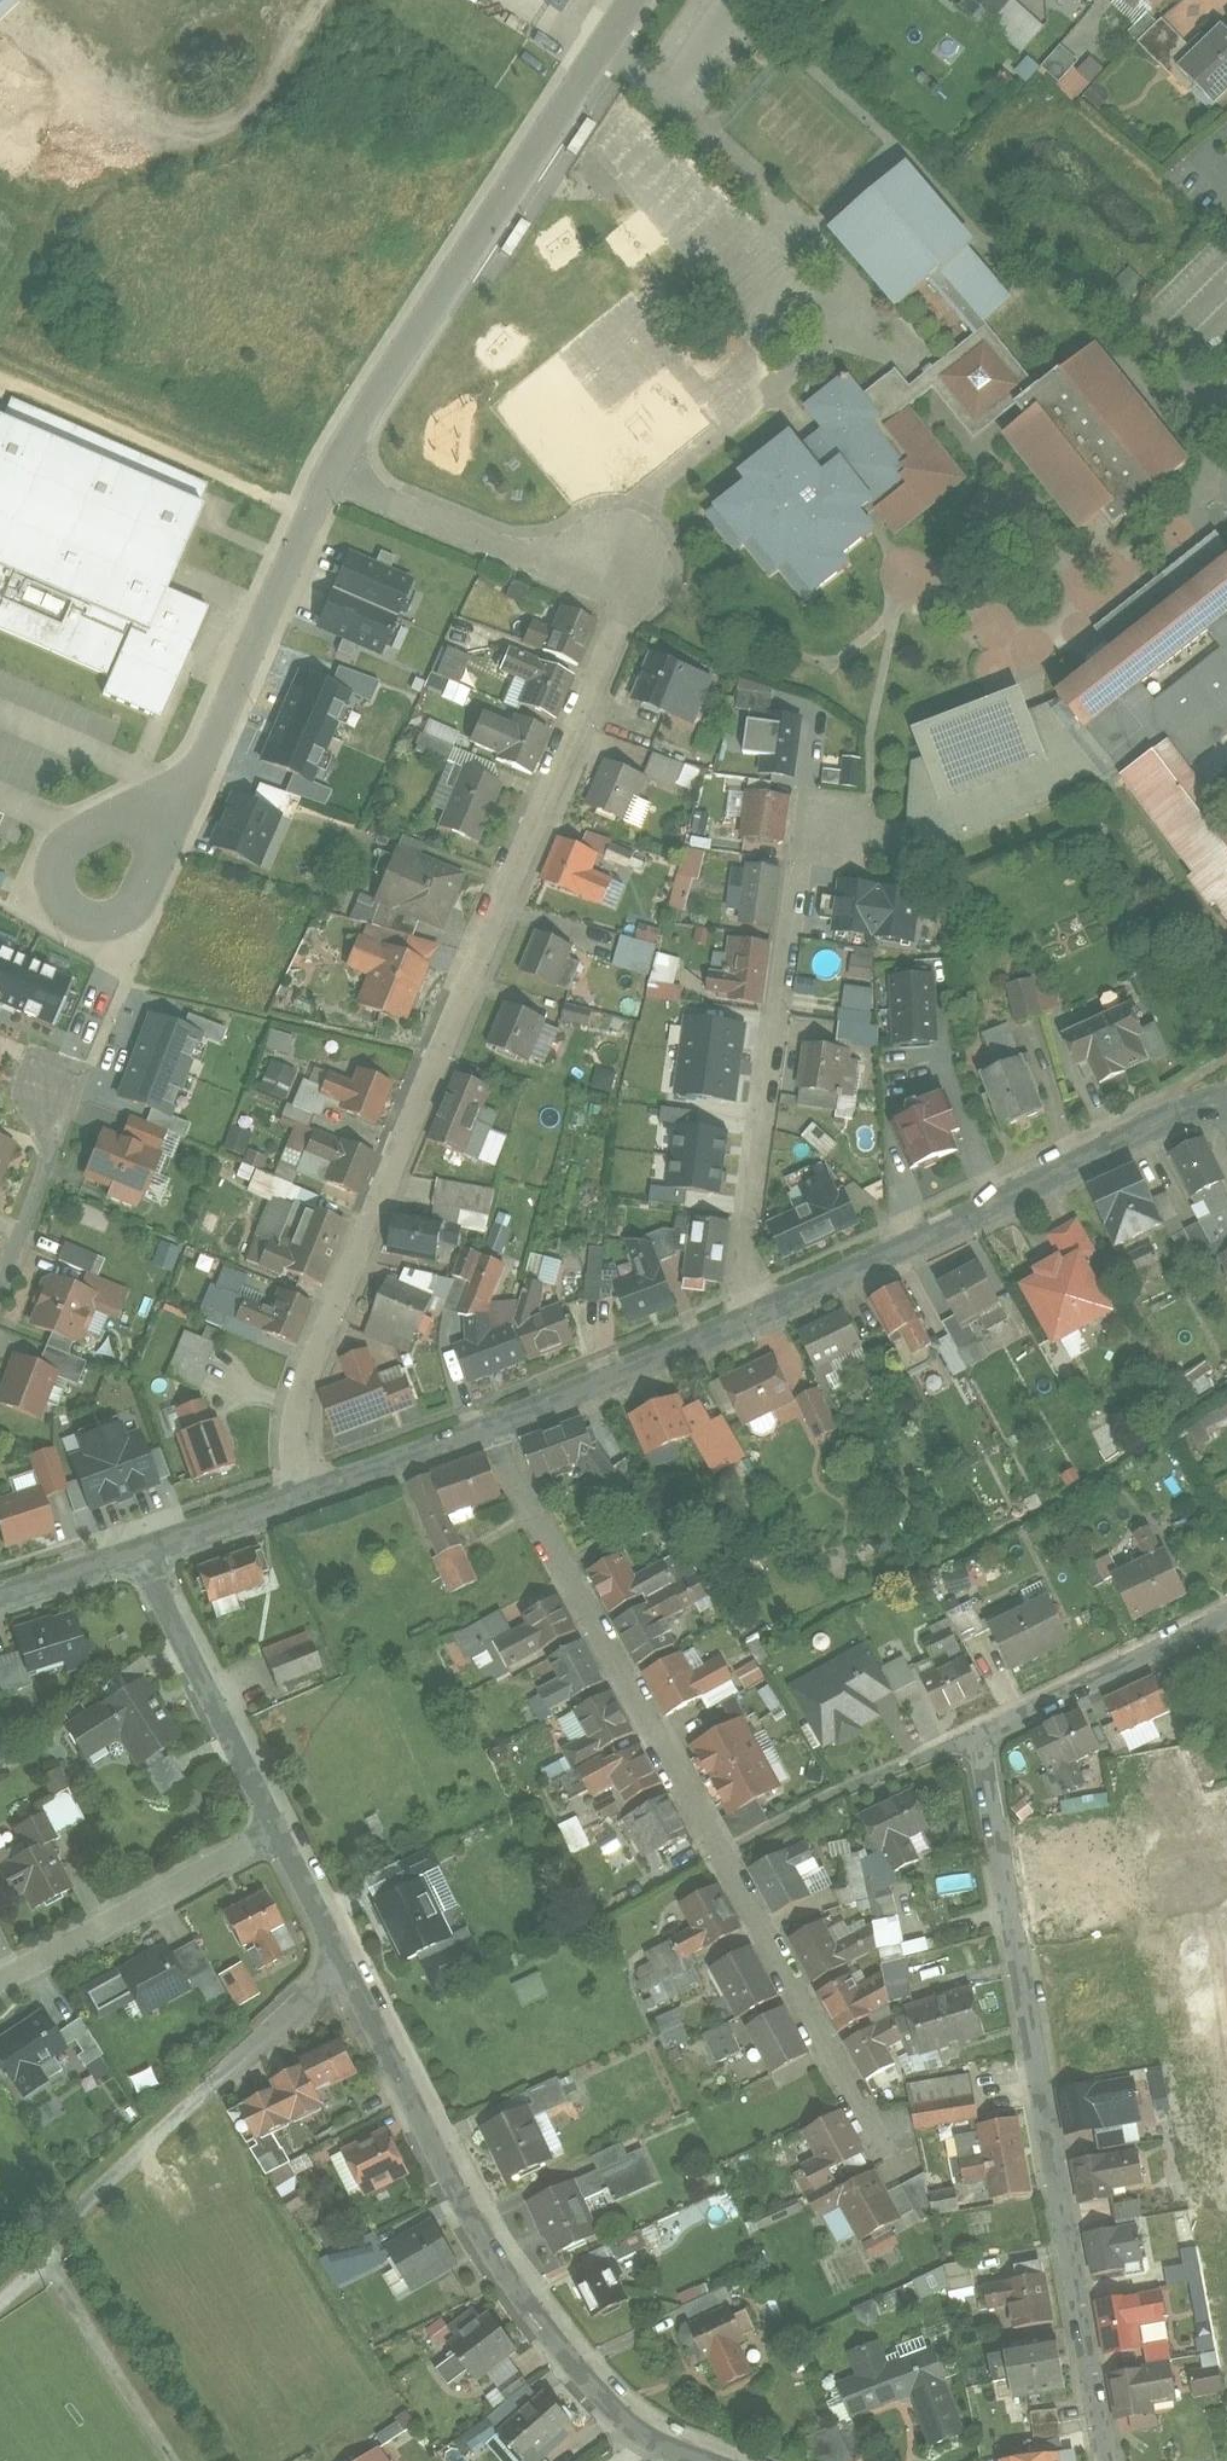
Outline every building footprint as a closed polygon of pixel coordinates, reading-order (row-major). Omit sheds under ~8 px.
[(982,13),(993,0),(967,0),(982,13)] [(1226,93),(1226,31),(1223,27),(1182,66),(1217,102),(1226,93)] [(1057,44),(1037,67),(1054,82),(1074,59),(1057,44)] [(1053,86),(1068,102),(1103,68),(1088,53),(1053,86)] [(1115,526),(1188,466),(1096,354),(1040,399),(981,327),(1010,303),(967,252),(973,247),(909,170),(828,237),(896,318),(931,289),(969,336),(922,375),(909,358),(862,397),(846,378),(804,412),(821,433),(819,435),(799,450),(791,441),(745,478),(752,487),(710,521),(737,553),(744,547),(767,576),(776,568),(804,602),(847,567),(839,559),(870,534),(854,515),(868,503),(895,535),(961,482),(901,408),(934,381),(974,431),(1014,399),(1032,421),(1006,442),(1079,531),(1103,512),(1115,526)] [(0,418),(0,625),(108,671),(99,692),(163,720),(213,604),(171,586),(205,506),(0,418)] [(1054,683),(1064,695),(1120,764),(1168,726),(1184,746),(1226,713),(1226,546),(1182,581),(1164,557),(1093,613),(1112,637),(1054,683)] [(368,554),(352,547),(319,625),(334,631),(383,652),(416,575),(368,554)] [(556,590),(546,611),(529,603),(519,625),(573,649),(592,606),(556,590)] [(490,655),(520,668),(511,688),(548,704),(567,660),(501,631),(490,655)] [(706,663),(647,637),(627,682),(669,700),(672,692),(690,700),(706,663)] [(439,645),(421,688),(460,705),(467,688),(458,684),(469,658),(439,645)] [(1127,774),(1064,695),(1031,707),(1023,684),(916,726),(926,755),(916,759),(911,824),(922,825),(921,842),(939,844),(1063,800),(1059,788),(1099,773),(1104,784),(1127,774)] [(526,759),(545,715),(509,700),(506,708),(479,696),(467,724),(494,736),(490,744),(526,759)] [(790,759),(799,702),(764,697),(755,753),(790,759)] [(1120,764),(1127,774),(1226,907),(1226,803),(1184,746),(1168,726),(1120,764)] [(646,760),(603,741),(582,788),(624,807),(646,760)] [(497,767),(460,752),(435,812),(472,827),(497,767)] [(780,828),(788,783),(743,774),(734,820),(780,828)] [(283,811),(233,790),(210,844),(260,865),(283,811)] [(597,838),(557,822),(540,866),(601,890),(611,865),(590,856),(597,838)] [(438,915),(462,858),(395,830),(371,887),(438,915)] [(682,915),(698,850),(682,846),(666,911),(682,915)] [(769,912),(777,855),(743,850),(740,869),(726,867),(722,894),(736,896),(734,907),(769,912)] [(839,895),(826,894),(823,913),(837,915),(835,930),(918,940),(925,887),(842,876),(839,895)] [(570,929),(531,914),(515,955),(554,970),(570,929)] [(401,1003),(423,952),(353,922),(340,952),(363,962),(354,983),(401,1003)] [(645,974),(654,945),(618,934),(610,962),(645,974)] [(762,1003),(770,946),(740,942),(732,999),(762,1003)] [(0,947),(0,1001),(56,1025),(76,979),(0,947)] [(850,951),(847,975),(868,977),(871,953),(850,951)] [(644,994),(672,1000),(681,959),(653,952),(644,994)] [(938,972),(894,974),(897,1041),(941,1039),(938,972)] [(1046,972),(1002,983),(1010,1018),(1054,1007),(1046,972)] [(1127,987),(1054,1020),(1071,1057),(1089,1049),(1104,1082),(1124,1073),(1116,1057),(1165,1034),(1153,1008),(1139,1014),(1127,987)] [(541,1004),(502,988),(485,1029),(525,1045),(541,1004)] [(585,1024),(588,1009),(561,1004),(558,1019),(585,1024)] [(169,1115),(200,1035),(151,1016),(121,1096),(169,1115)] [(733,1101),(744,1026),(688,1019),(678,1093),(733,1101)] [(285,1055),(291,1036),(268,1028),(262,1048),(285,1055)] [(798,1029),(791,1076),(846,1083),(853,1036),(798,1029)] [(974,1051),(998,1115),(1043,1098),(1019,1034),(974,1051)] [(312,1084),(373,1108),(389,1067),(353,1053),(346,1070),(321,1061),(312,1084)] [(488,1072),(454,1058),(426,1125),(460,1139),(488,1072)] [(281,1099),(293,1070),(268,1059),(256,1089),(281,1099)] [(891,1107),(912,1159),(956,1141),(948,1121),(958,1117),(945,1085),(891,1107)] [(354,1181),(371,1140),(311,1115),(294,1157),(354,1181)] [(816,1124),(803,1132),(818,1155),(831,1147),(816,1124)] [(729,1132),(678,1125),(669,1188),(721,1195),(729,1132)] [(222,1147),(240,1153),(247,1133),(229,1127),(222,1147)] [(159,1157),(100,1133),(82,1178),(141,1202),(159,1157)] [(1171,1148),(1190,1191),(1224,1176),(1205,1133),(1171,1148)] [(11,1161),(18,1142),(0,1135),(0,1187),(11,1161)] [(785,1242),(856,1211),(832,1156),(796,1172),(803,1187),(767,1202),(785,1242)] [(1133,1168),(1091,1188),(1117,1242),(1137,1233),(1128,1213),(1150,1203),(1133,1168)] [(398,1183),(387,1238),(433,1246),(443,1192),(398,1183)] [(314,1272),(342,1207),(299,1189),(280,1232),(262,1225),(253,1247),(314,1272)] [(681,1280),(721,1286),(730,1226),(690,1220),(681,1280)] [(1216,1242),(1226,1264),(1226,1237),(1216,1242)] [(631,1324),(679,1306),(656,1246),(631,1256),(639,1277),(616,1286),(631,1324)] [(975,1303),(983,1319),(1008,1306),(977,1247),(934,1269),(957,1313),(975,1303)] [(1047,1275),(1030,1285),(1064,1345),(1125,1310),(1091,1250),(1074,1260),(1070,1253),(1042,1268),(1047,1275)] [(432,1282),(387,1261),(361,1317),(406,1338),(432,1282)] [(93,1281),(42,1262),(24,1308),(75,1328),(93,1281)] [(285,1341),(307,1290),(276,1276),(268,1295),(215,1273),(207,1290),(177,1277),(170,1292),(285,1341)] [(897,1273),(868,1288),(901,1349),(930,1334),(897,1273)] [(797,1317),(813,1352),(858,1331),(842,1296),(797,1317)] [(532,1362),(577,1344),(562,1306),(516,1324),(532,1362)] [(468,1381),(522,1361),(509,1327),(494,1333),(486,1312),(466,1320),(473,1340),(456,1346),(468,1381)] [(40,1333),(33,1349),(53,1356),(75,1365),(81,1349),(40,1333)] [(9,1339),(0,1361),(0,1391),(34,1404),(53,1356),(33,1349),(9,1339)] [(741,1408),(792,1384),(771,1341),(720,1366),(741,1408)] [(336,1432),(424,1401),(410,1359),(382,1369),(373,1345),(343,1356),(351,1378),(321,1389),(336,1432)] [(1214,1382),(1201,1361),(1180,1374),(1193,1395),(1214,1382)] [(98,1504),(167,1481),(131,1373),(52,1399),(62,1429),(114,1411),(124,1441),(82,1455),(98,1504)] [(172,1421),(187,1466),(227,1452),(212,1407),(204,1410),(195,1384),(171,1392),(180,1418),(172,1421)] [(629,1417),(644,1455),(695,1434),(679,1396),(629,1417)] [(627,1489),(600,1450),(595,1450),(583,1418),(525,1440),(540,1481),(576,1468),(603,1506),(627,1489)] [(61,1475),(49,1433),(25,1441),(38,1482),(61,1475)] [(478,1574),(452,1512),(503,1491),(485,1447),(407,1479),(451,1585),(478,1574)] [(35,1476),(0,1487),(0,1532),(48,1517),(35,1476)] [(619,1542),(587,1559),(608,1598),(692,1552),(681,1533),(629,1561),(619,1542)] [(1109,1562),(1131,1608),(1186,1582),(1164,1536),(1109,1562)] [(240,1597),(234,1578),(259,1569),(248,1537),(193,1556),(211,1607),(240,1597)] [(612,1607),(635,1649),(672,1629),(660,1607),(708,1581),(697,1561),(612,1607)] [(1011,1657),(1069,1628),(1046,1582),(988,1611),(1011,1657)] [(491,1625),(504,1651),(570,1619),(554,1586),(521,1603),(524,1609),(491,1625)] [(85,1649),(70,1600),(9,1619),(24,1668),(85,1649)] [(910,1649),(937,1703),(981,1681),(946,1612),(919,1625),(926,1641),(910,1649)] [(785,1669),(821,1735),(881,1702),(874,1689),(891,1679),(878,1655),(862,1626),(785,1669)] [(597,1669),(576,1629),(548,1644),(560,1667),(535,1680),(544,1697),(597,1669)] [(265,1686),(314,1671),(303,1634),(254,1649),(265,1686)] [(707,1680),(732,1666),(718,1642),(693,1656),(683,1638),(643,1661),(670,1708),(710,1685),(707,1680)] [(878,1655),(891,1679),(913,1667),(900,1644),(878,1655)] [(141,1664),(60,1711),(80,1745),(114,1725),(131,1754),(139,1750),(158,1781),(181,1767),(163,1736),(178,1727),(141,1664)] [(1164,1697),(1149,1666),(1103,1689),(1118,1720),(1164,1697)] [(627,1723),(605,1682),(576,1697),(589,1721),(562,1736),(571,1753),(627,1723)] [(1094,1738),(1077,1702),(1034,1722),(1063,1782),(1082,1773),(1070,1749),(1094,1738)] [(719,1785),(727,1800),(777,1773),(740,1703),(689,1730),(699,1748),(709,1766),(719,1785)] [(630,1733),(579,1759),(591,1783),(614,1771),(626,1794),(654,1779),(630,1733)] [(861,1803),(889,1859),(911,1849),(899,1825),(922,1813),(905,1780),(861,1803)] [(680,1825),(660,1785),(620,1806),(640,1845),(680,1825)] [(40,1820),(50,1841),(84,1824),(69,1792),(35,1809),(40,1820)] [(1147,1813),(1019,1835),(1036,1932),(1164,1910),(1147,1813)] [(74,1894),(50,1841),(40,1820),(13,1833),(23,1855),(0,1865),(0,1888),(6,1902),(22,1894),(31,1913),(74,1894)] [(803,1826),(750,1855),(774,1900),(806,1883),(790,1854),(812,1842),(803,1826)] [(416,1865),(373,1885),(401,1943),(443,1923),(416,1865)] [(735,1922),(711,1875),(679,1891),(691,1914),(671,1924),(680,1941),(696,1933),(700,1940),(735,1922)] [(284,1931),(265,1895),(222,1917),(241,1953),(253,1947),(266,1971),(284,1962),(272,1938),(284,1931)] [(821,1910),(789,1927),(811,1969),(875,1935),(865,1915),(833,1932),(821,1910)] [(1200,1939),(1190,1941),(1186,1923),(1143,1931),(1150,1966),(1204,1956),(1200,1939)] [(771,1983),(746,1935),(711,1954),(737,2001),(771,1983)] [(898,1953),(923,1950),(922,1939),(896,1942),(898,1953)] [(194,1943),(171,1955),(187,1984),(210,1972),(194,1943)] [(165,1944),(76,1991),(95,2026),(134,2005),(141,2019),(191,1992),(187,1984),(171,1955),(165,1944)] [(850,1963),(817,1980),(838,2019),(885,1993),(881,1960),(856,1973),(850,1963)] [(241,1966),(218,1978),(236,2012),(259,1999),(241,1966)] [(518,2005),(546,1993),(536,1971),(509,1983),(518,2005)] [(967,1978),(906,1996),(919,2041),(981,2023),(967,1978)] [(1142,1993),(1157,2068),(1184,2063),(1169,1987),(1142,1993)] [(803,2041),(778,1996),(747,2012),(772,2058),(803,2041)] [(887,2005),(843,2029),(864,2068),(894,2052),(883,2032),(894,2026),(887,2005)] [(676,2008),(651,2017),(661,2046),(687,2036),(676,2008)] [(39,2014),(0,2041),(0,2066),(25,2103),(52,2086),(40,2068),(64,2052),(55,2038),(39,2014)] [(79,2022),(55,2038),(64,2052),(74,2045),(81,2056),(78,2058),(85,2069),(102,2057),(79,2022)] [(711,2063),(739,2051),(726,2022),(699,2033),(711,2063)] [(351,2059),(338,2032),(299,2051),(301,2055),(312,2078),(351,2059)] [(258,2086),(240,2095),(254,2124),(319,2093),(312,2078),(301,2055),(286,2062),(272,2069),(276,2078),(258,2086)] [(1164,2069),(1217,2353),(1226,2351),(1226,2057),(1164,2069)] [(975,2072),(910,2081),(917,2132),(982,2122),(975,2072)] [(1139,2078),(1063,2087),(1068,2133),(1145,2123),(1139,2078)] [(523,2098),(485,2115),(507,2162),(545,2145),(523,2098)] [(859,2140),(837,2100),(804,2118),(817,2142),(799,2151),(808,2167),(859,2140)] [(1021,2115),(982,2122),(996,2200),(1034,2193),(1021,2115)] [(387,2131),(345,2152),(367,2195),(409,2174),(387,2131)] [(268,2134),(246,2145),(269,2188),(291,2176),(268,2134)] [(1143,2146),(1073,2159),(1081,2201),(1151,2189),(1143,2146)] [(898,2204),(871,2156),(810,2190),(817,2203),(840,2190),(859,2225),(898,2204)] [(569,2171),(527,2189),(550,2239),(591,2221),(569,2171)] [(435,2222),(389,2248),(412,2289),(458,2262),(435,2222)] [(1146,2222),(1090,2232),(1097,2273),(1153,2263),(1146,2222)] [(602,2252),(574,2267),(592,2301),(620,2287),(602,2252)] [(1056,2319),(1045,2259),(1019,2263),(1021,2277),(990,2282),(994,2306),(1013,2303),(1017,2326),(1056,2319)] [(910,2272),(914,2296),(968,2288),(965,2264),(910,2272)] [(1164,2289),(1099,2299),(1107,2356),(1173,2346),(1164,2289)] [(717,2374),(747,2360),(732,2330),(742,2325),(726,2292),(687,2310),(717,2374)] [(511,2340),(485,2301),(478,2306),(471,2297),(447,2313),(454,2323),(447,2327),(474,2366),(511,2340)] [(837,2373),(849,2403),(907,2380),(928,2434),(962,2420),(929,2337),(885,2355),(876,2332),(847,2343),(856,2365),(837,2373)] [(1067,2382),(1060,2340),(1009,2350),(1016,2391),(1067,2382)] [(1157,2366),(1113,2373),(1123,2432),(1167,2425),(1157,2366)] [(544,2386),(503,2422),(527,2449),(568,2414),(544,2386)] [(378,2443),(415,2423),(408,2411),(372,2431),(378,2443)] [(343,2460),(387,2460),(373,2441),(343,2460)]
